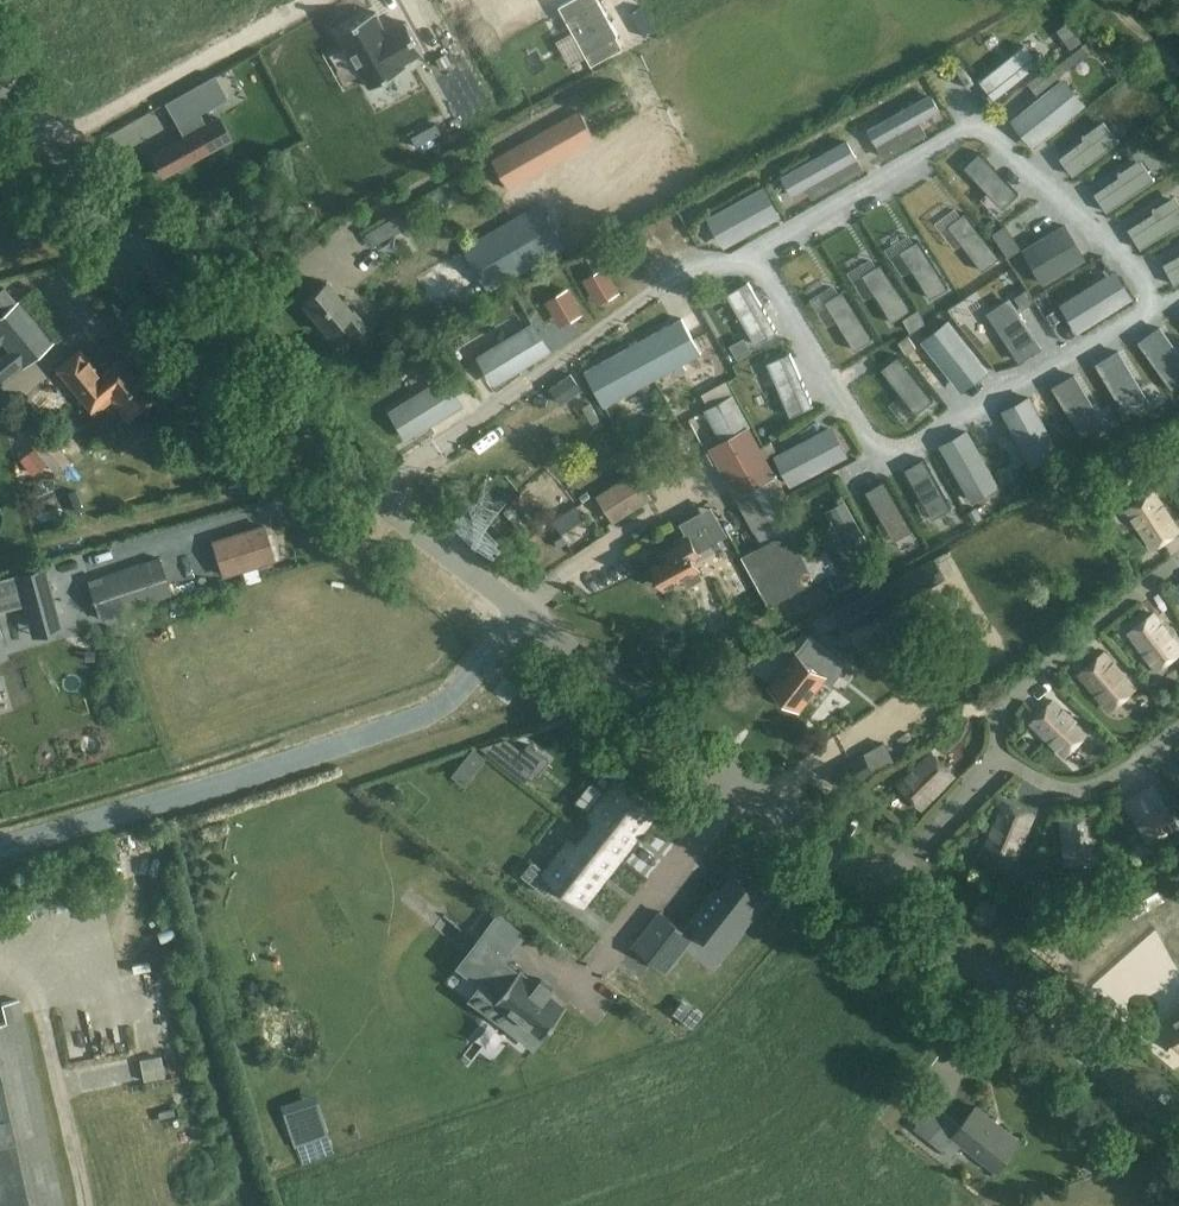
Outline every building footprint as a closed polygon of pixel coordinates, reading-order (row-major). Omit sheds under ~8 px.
[(559,6),(592,65),(625,46),(599,0),(570,0),(559,6)] [(371,87),(407,67),(404,62),(424,52),(407,21),(388,32),(377,11),(340,31),(371,87)] [(1083,41),(1074,30),(1063,38),(1072,50),(1083,41)] [(1082,45),(1061,62),(1068,70),(1089,54),(1082,45)] [(1039,63),(1025,46),(980,82),(993,99),(1039,63)] [(1051,65),(1028,83),(1038,95),(1060,77),(1060,76),(1053,68),(1051,65)] [(1046,112),(1021,132),(1034,148),(1072,117),(1081,109),(1086,105),(1065,78),(1037,100),(1046,112)] [(218,80),(182,100),(191,116),(227,96),(218,80)] [(889,116),(867,129),(883,158),(905,146),(898,133),(920,121),(939,110),(930,93),(889,116)] [(579,110),(492,159),(510,190),(597,141),(579,110)] [(184,137),(151,156),(163,176),(230,138),(219,118),(206,126),(201,117),(180,129),(184,137)] [(1107,124),(1085,139),(1060,157),(1073,175),(1120,140),(1107,124)] [(825,152),(780,177),(791,197),(805,189),(836,172),(841,182),(863,170),(847,140),(825,152)] [(1018,194),(980,152),(964,167),(1004,207),(1018,194)] [(1120,176),(1094,193),(1107,212),(1155,179),(1142,162),(1120,176)] [(731,204),(708,218),(716,232),(739,218),(748,234),(781,215),(765,185),(731,204)] [(1178,199),(1155,212),(1129,228),(1141,248),(1178,226),(1178,200),(1178,199)] [(540,205),(472,244),(491,278),(496,287),(566,247),(540,205)] [(999,257),(966,214),(950,225),(983,269),(999,257)] [(1065,224),(1024,249),(1043,285),(1071,268),(1060,250),(1075,242),(1065,224)] [(1009,257),(1022,248),(1006,225),(994,233),(1009,257)] [(847,282),(859,271),(825,234),(813,245),(847,282)] [(948,289),(918,240),(900,250),(930,299),(948,289)] [(855,242),(844,251),(857,268),(868,260),(855,242)] [(1164,263),(1175,284),(1178,282),(1178,255),(1164,263)] [(910,312),(881,263),(862,273),(892,323),(910,312)] [(596,286),(604,300),(619,291),(605,267),(584,280),(590,290),(596,286)] [(1114,271),(1095,282),(1059,304),(1077,334),(1133,300),(1114,271)] [(326,280),(301,301),(328,333),(343,320),(357,336),(366,327),(326,280)] [(749,282),(728,293),(755,342),(777,331),(749,282)] [(546,302),(552,312),(559,308),(567,322),(582,313),(568,289),(546,302)] [(1027,289),(1015,297),(1022,308),(1034,301),(1027,289)] [(872,338),(843,290),(825,301),(855,349),(872,338)] [(1009,298),(987,313),(1020,362),(1042,347),(1009,298)] [(1,343),(8,352),(0,358),(0,384),(53,341),(19,301),(0,317),(0,343),(1,343)] [(1054,312),(1048,316),(1053,324),(1059,320),(1054,312)] [(918,313),(904,321),(911,332),(924,323),(918,313)] [(605,407),(615,402),(644,386),(703,355),(683,318),(585,371),(605,407)] [(921,341),(962,393),(990,370),(950,319),(921,341)] [(531,322),(476,356),(487,374),(507,362),(514,374),(551,351),(533,321),(531,322)] [(1138,341),(1173,390),(1178,385),(1178,351),(1161,325),(1138,341)] [(908,336),(899,342),(907,354),(916,347),(908,336)] [(744,338),(731,346),(739,359),(752,351),(744,338)] [(122,359),(101,377),(77,348),(54,367),(78,396),(79,395),(95,414),(112,400),(129,421),(155,399),(122,359)] [(1119,349),(1096,363),(1126,414),(1150,401),(1119,349)] [(813,406),(790,353),(768,363),(791,416),(813,406)] [(933,400),(899,356),(882,368),(917,413),(933,400)] [(1076,373),(1053,387),(1082,437),(1105,424),(1076,373)] [(582,388),(571,374),(550,388),(561,404),(582,388)] [(443,378),(389,411),(400,428),(419,416),(427,428),(464,405),(463,402),(446,376),(443,378)] [(732,394),(705,409),(722,441),(750,426),(732,394)] [(1024,423),(1012,429),(1033,467),(1062,452),(1031,394),(1013,404),(1024,423)] [(68,459),(25,409),(11,421),(34,447),(47,463),(54,471),(68,459)] [(969,429),(952,438),(969,470),(958,476),(972,502),(1000,486),(969,429)] [(817,434),(775,456),(791,486),(850,455),(841,438),(824,447),(817,434)] [(762,448),(767,457),(776,451),(771,442),(762,448)] [(904,476),(929,525),(945,517),(920,468),(904,476)] [(652,498),(636,471),(597,495),(613,521),(652,498)] [(826,574),(826,575),(830,572),(819,552),(777,476),(750,491),(754,498),(768,523),(757,529),(755,531),(762,545),(741,557),(768,606),(813,581),(816,580),(826,574)] [(861,499),(886,548),(904,538),(880,490),(861,499)] [(1127,508),(1153,548),(1178,531),(1178,530),(1153,491),(1127,508)] [(845,501),(825,512),(834,526),(828,529),(840,550),(851,568),(874,555),(865,540),(866,539),(845,501)] [(561,534),(585,518),(576,505),(552,521),(561,534)] [(668,557),(652,566),(654,570),(653,575),(657,583),(662,584),(665,589),(682,579),(686,588),(703,578),(698,570),(699,570),(692,557),(711,546),(713,549),(720,545),(718,541),(728,536),(711,506),(680,523),(688,539),(683,542),(665,551),(668,557)] [(275,559),(263,526),(214,542),(223,574),(275,559)] [(169,596),(168,595),(157,559),(88,581),(101,618),(169,596)] [(935,559),(835,613),(846,634),(946,580),(935,559)] [(39,567),(0,578),(0,607),(24,601),(28,615),(50,609),(39,567)] [(1128,631),(1157,669),(1178,653),(1178,646),(1154,613),(1128,631)] [(796,652),(769,687),(784,699),(784,702),(791,707),(794,707),(799,711),(824,679),(832,685),(846,663),(810,635),(796,652)] [(1103,652),(1080,673),(1111,709),(1134,688),(1103,652)] [(804,733),(832,695),(824,689),(796,727),(804,733)] [(1053,699),(1031,722),(1065,755),(1087,732),(1053,699)] [(523,753),(509,743),(485,750),(502,764),(525,781),(533,771),(526,765),(518,759),(521,756),(523,753)] [(538,751),(529,744),(523,753),(521,756),(518,759),(526,765),(538,751)] [(465,759),(478,769),(486,758),(474,748),(465,759)] [(933,752),(899,786),(921,808),(955,774),(933,752)] [(874,775),(863,755),(835,769),(845,789),(874,775)] [(589,834),(615,854),(625,841),(628,844),(654,812),(617,784),(592,816),(600,821),(589,834)] [(1151,785),(1125,802),(1150,842),(1176,825),(1151,785)] [(395,786),(386,797),(392,802),(401,791),(395,786)] [(949,786),(914,819),(924,830),(959,796),(949,786)] [(1005,801),(986,845),(1015,857),(1033,814),(1005,801)] [(1093,815),(1062,817),(1066,865),(1098,862),(1093,815)] [(604,867),(615,854),(589,834),(579,847),(572,842),(548,872),(533,861),(522,874),(546,893),(555,880),(583,902),(608,870),(604,867)] [(1030,865),(1020,861),(1014,874),(1024,879),(1030,865)] [(765,901),(732,876),(710,902),(707,900),(682,930),(660,913),(634,946),(666,971),(698,930),(717,945),(734,923),(742,912),(751,919),(765,901)] [(1122,902),(1134,921),(1168,901),(1153,877),(1133,889),(1136,894),(1122,902)] [(519,972),(518,971),(505,961),(515,949),(526,934),(500,913),(488,928),(448,979),(536,1047),(567,1007),(549,994),(554,988),(542,979),(537,985),(520,971),(519,972)] [(1024,940),(1034,957),(1064,939),(1064,940),(1074,934),(1064,917),(1024,940)] [(1114,931),(1100,939),(1115,968),(1130,960),(1114,931)] [(0,1020),(0,1205),(66,1205),(59,1177),(42,1098),(40,1098),(18,999),(2,1003),(5,1019),(0,1020)] [(704,1014),(683,999),(673,1012),(693,1029),(704,1014)] [(1168,1020),(1178,1039),(1178,1014),(1168,1020)] [(164,1075),(142,1080),(148,1104),(169,1099),(164,1075)] [(296,1144),(327,1134),(317,1103),(286,1113),(296,1144)] [(948,1114),(928,1138),(952,1157),(964,1142),(997,1169),(1020,1140),(976,1106),(961,1124),(948,1114)]
